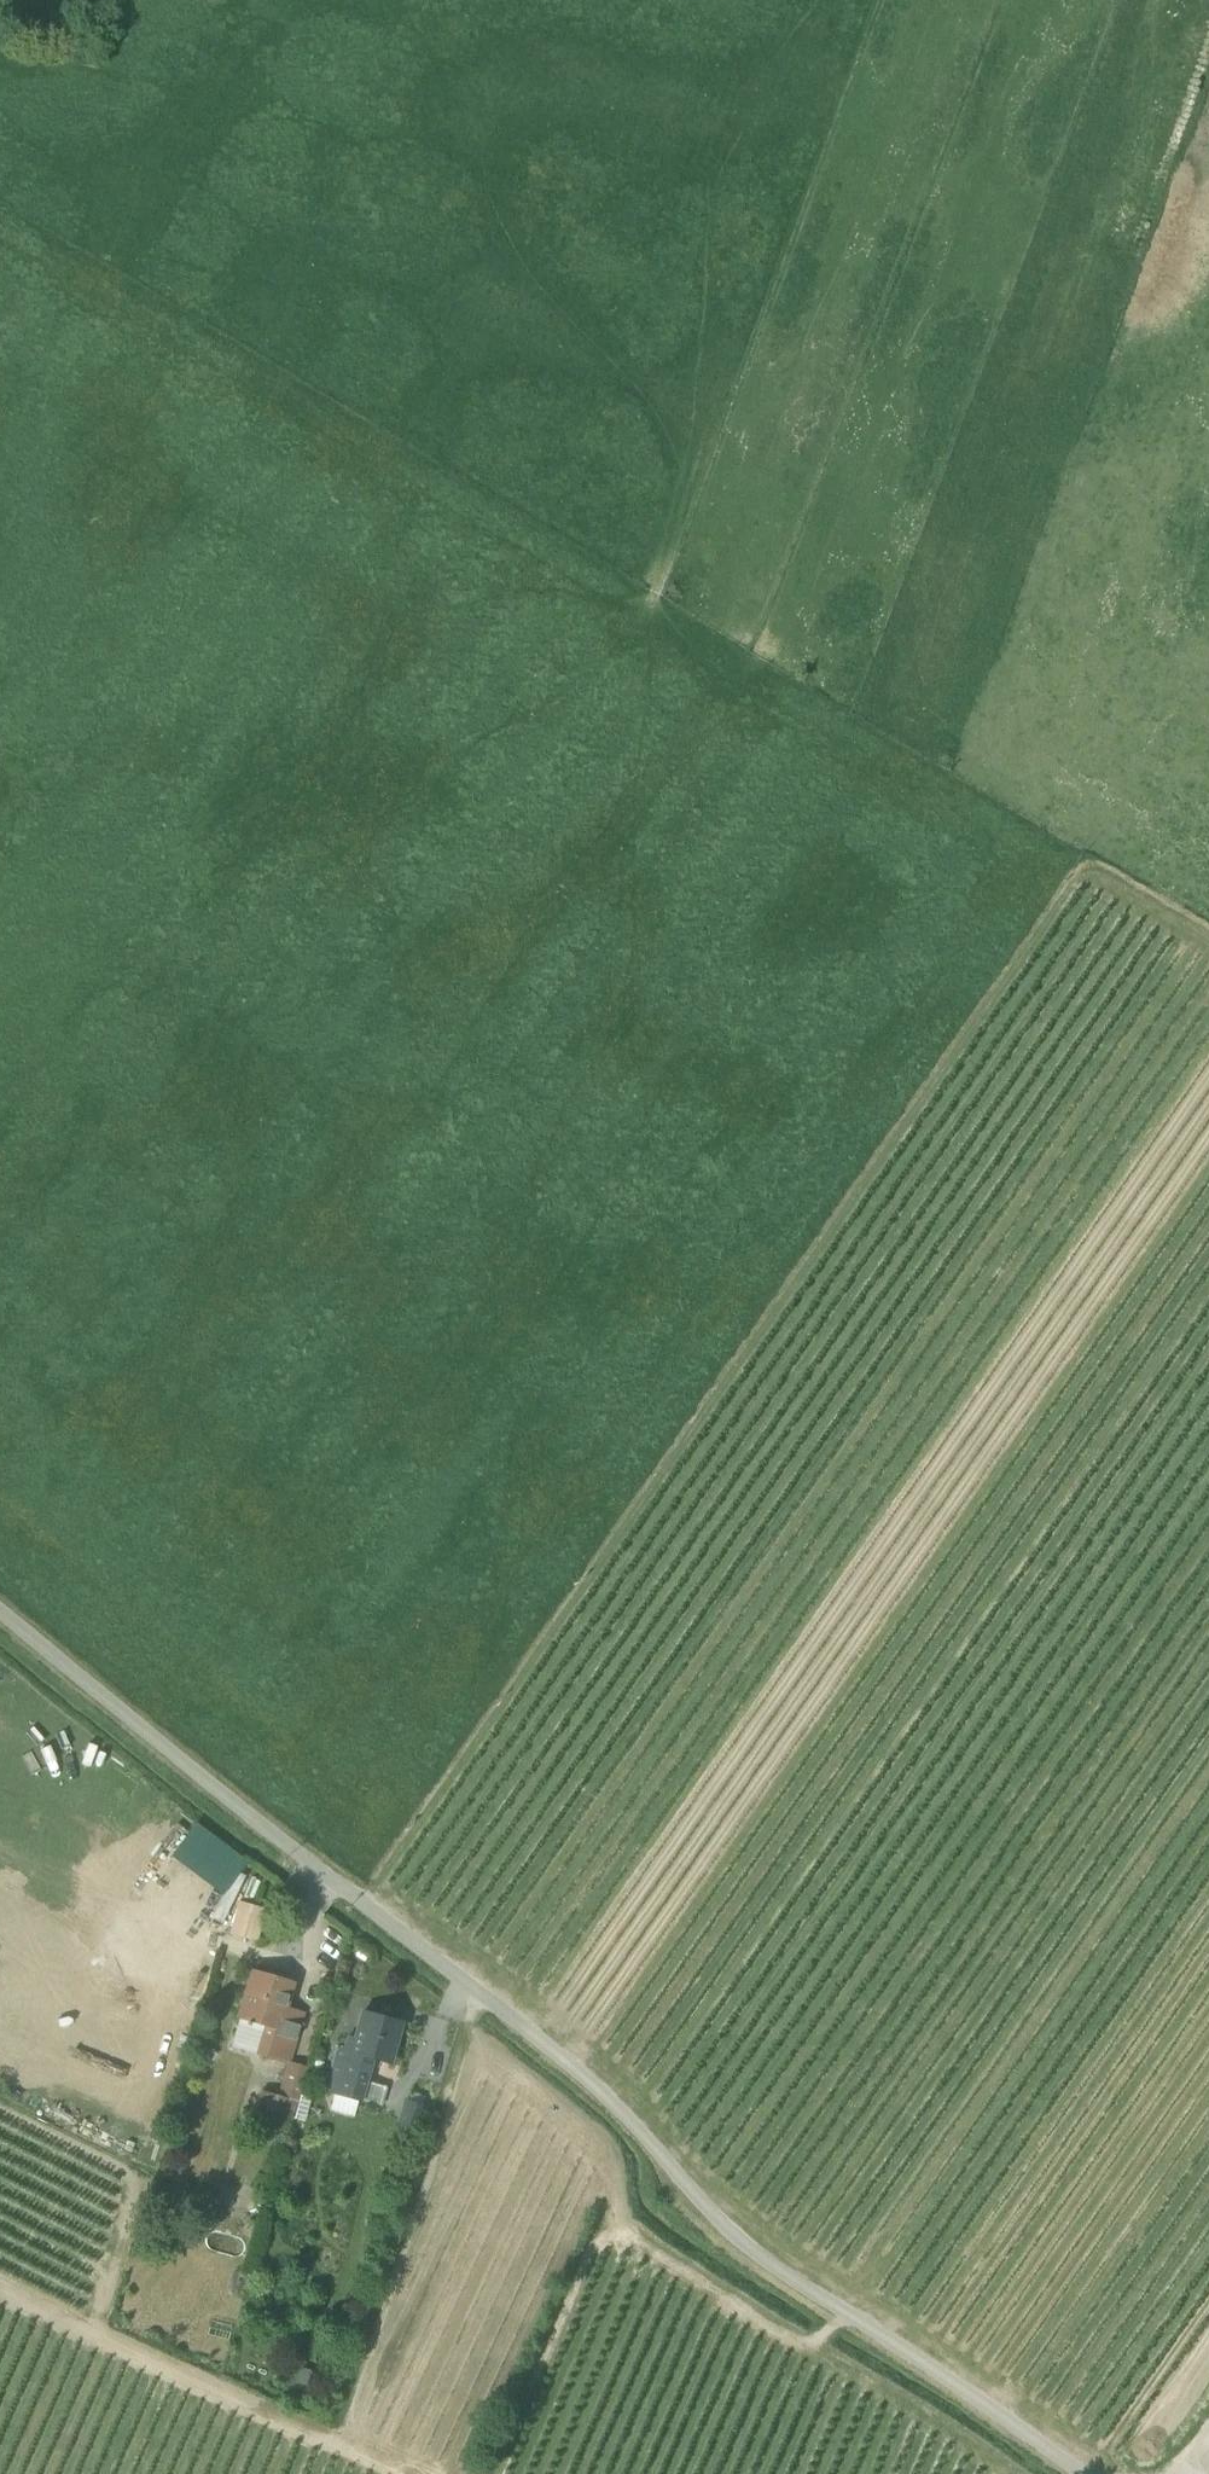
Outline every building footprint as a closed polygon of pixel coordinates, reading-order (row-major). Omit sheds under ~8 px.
[(241,1862),(195,1826),(175,1852),(220,1888),(241,1862)] [(231,1933),(244,1937),(253,1905),(239,1902),(231,1933)] [(266,1909),(253,1905),(244,1937),(258,1940),(266,1909)] [(267,2027),(279,2031),(282,2019),(286,2008),(293,1983),(253,1972),(239,2020),(267,2027)] [(305,2013),(286,2008),(282,2019),(301,2025),(305,2013)] [(371,2059),(390,2065),(401,2025),(363,2015),(356,2042),(353,2053),(352,2054),(363,2057),(371,2059)] [(259,2056),(289,2064),(290,2061),(301,2025),(282,2019),(279,2031),(267,2027),(259,2056)] [(259,2056),(267,2027),(239,2020),(232,2048),(259,2056)] [(353,2053),(356,2042),(348,2040),(345,2051),(353,2053)] [(352,2054),(353,2053),(345,2051),(336,2048),(324,2092),(334,2094),(360,2101),(365,2082),(371,2059),(363,2057),(352,2054)] [(291,2065),(281,2097),(265,2092),(255,2122),(276,2129),(289,2133),(310,2068),(290,2061),(289,2064),(291,2065)] [(387,2089),(365,2082),(360,2101),(382,2108),(387,2089)] [(360,2101),(334,2094),(329,2111),(354,2118),(360,2101)] [(312,2099),(301,2096),(294,2120),(305,2123),(312,2099)] [(398,2127),(416,2133),(425,2108),(407,2101),(398,2127)] [(322,2375),(302,2368),(296,2383),(316,2391),(322,2375)]
